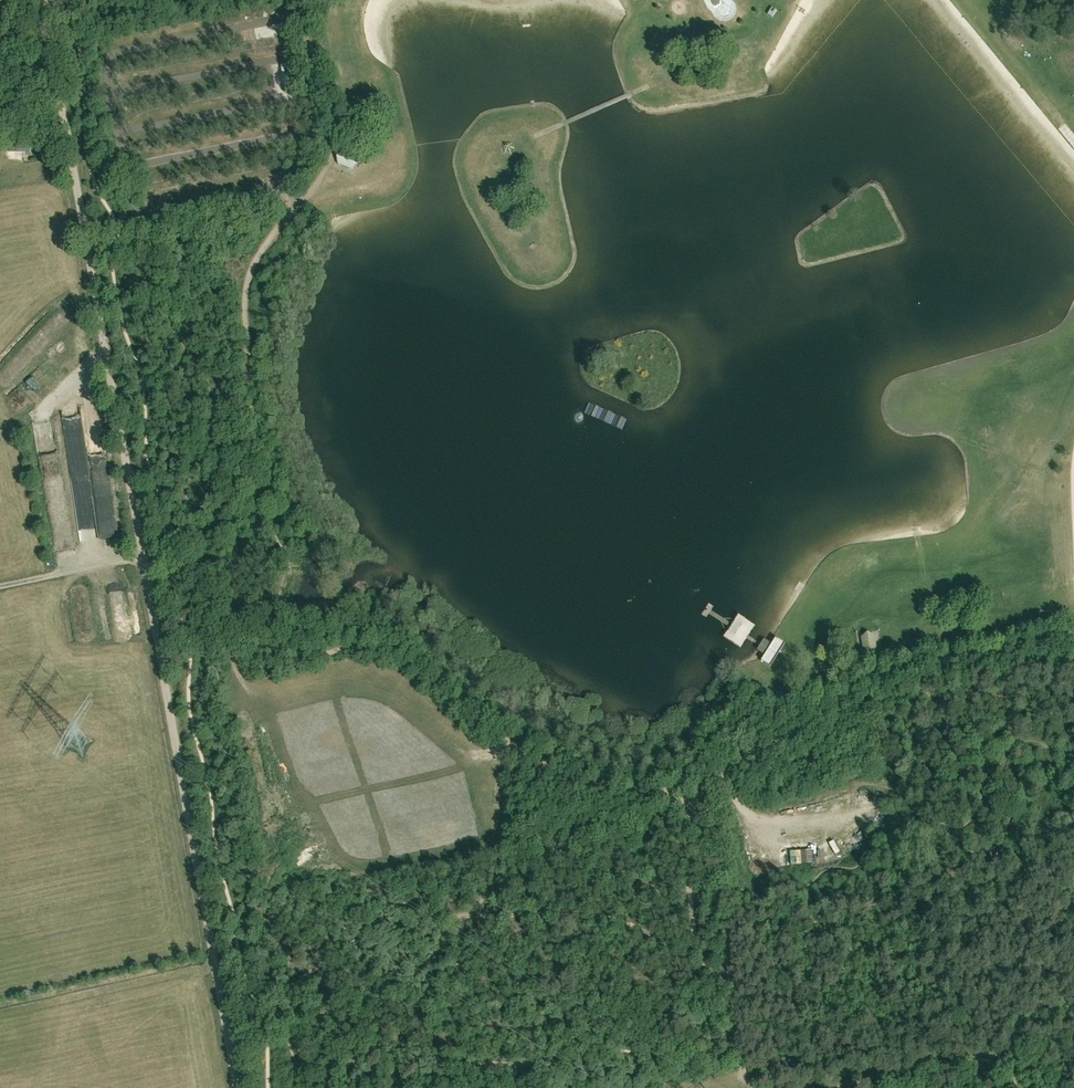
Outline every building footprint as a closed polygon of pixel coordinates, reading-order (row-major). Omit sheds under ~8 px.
[(1061,59),(1073,75),(1073,60),(1068,53),(1061,59)] [(290,61),(281,63),(282,73),(281,73),(282,81),(283,81),(284,92),(294,91),(290,61)] [(352,170),(357,158),(343,153),(338,165),(352,170)] [(864,652),(877,650),(874,636),(861,638),(864,652)]
